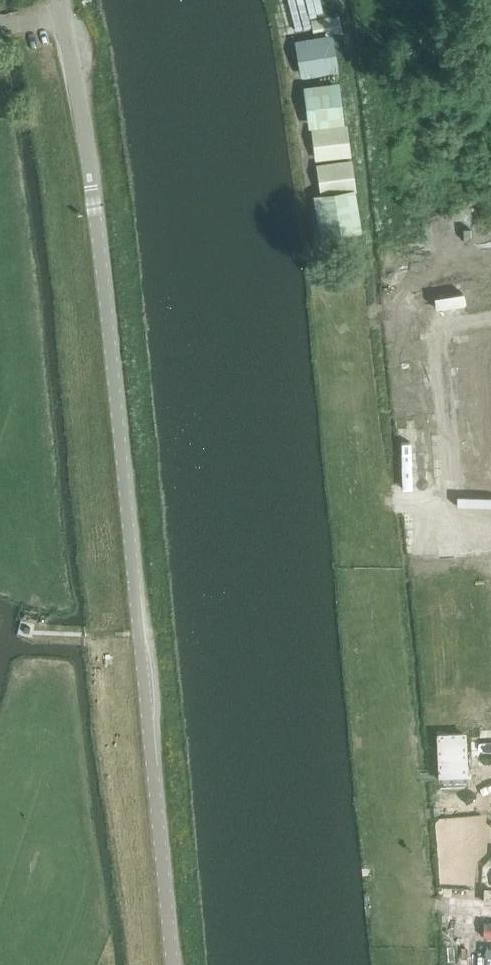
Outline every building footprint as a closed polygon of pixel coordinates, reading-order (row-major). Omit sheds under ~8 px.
[(325,235),(363,230),(343,80),(306,85),(325,235)] [(464,733),(440,734),(442,781),(466,780),(464,733)]
